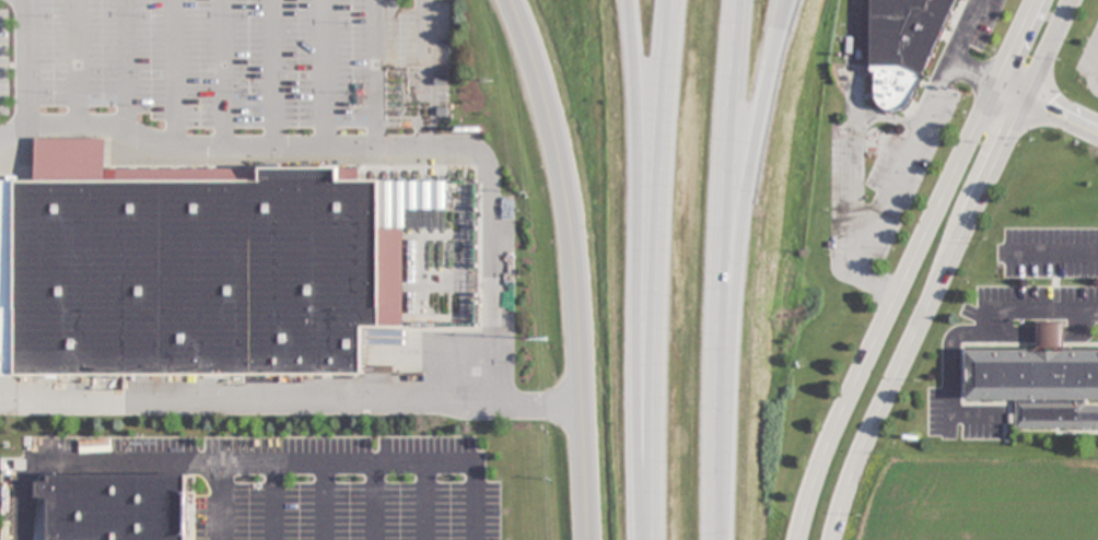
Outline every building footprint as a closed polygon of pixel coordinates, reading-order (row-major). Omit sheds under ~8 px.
[(888,92),(895,103),(910,101),(961,0),(886,0),(888,92)] [(367,160),(98,160),(98,149),(39,149),(39,181),(0,181),(0,373),(367,372),(367,160)] [(1088,404),(1097,404),(1097,427),(1016,427),(1016,398),(969,398),(969,351),(1039,351),(1040,321),(1064,322),(1064,350),(1097,350),(1097,398),(1088,398),(1088,404)] [(187,474),(186,539),(51,539),(51,497),(39,495),(39,481),(50,481),(50,473),(187,474)]
